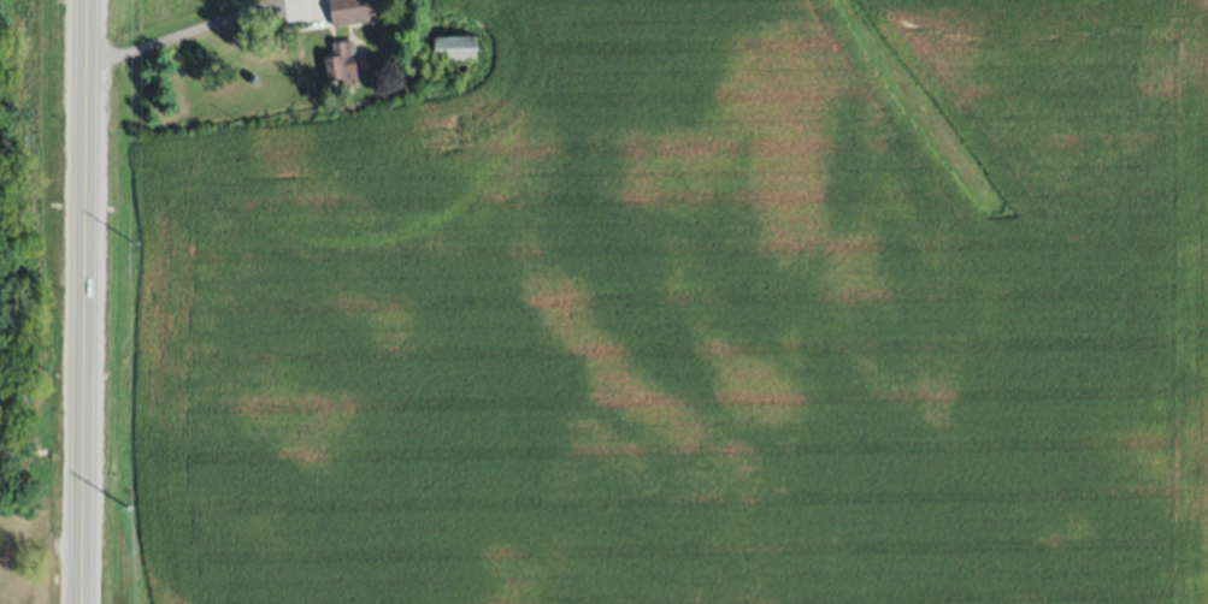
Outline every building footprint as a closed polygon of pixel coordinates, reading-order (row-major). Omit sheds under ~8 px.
[(335,26),(330,0),(371,0),(375,19),(335,26)] [(432,36),(475,34),(476,59),(434,60),(432,36)] [(352,40),(359,83),(336,87),(336,79),(326,81),(323,59),(334,57),(331,42),(352,40)]
